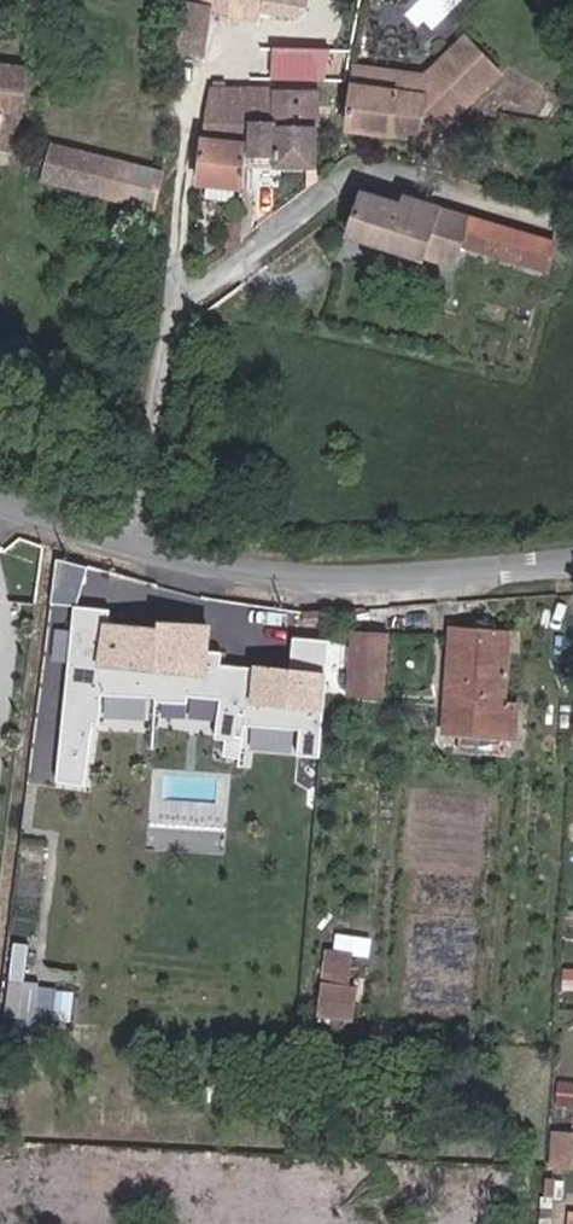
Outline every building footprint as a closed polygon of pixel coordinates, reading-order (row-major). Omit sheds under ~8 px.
[(230,0),(195,0),(195,2),(183,1),(178,53),(202,56),(208,12),(228,15),(230,0)] [(307,0),(230,0),(228,15),(257,20),(258,12),(295,18),(306,9),(307,0)] [(449,121),(498,73),(465,40),(424,79),(356,70),(348,130),(429,141),(437,133),(430,126),(442,114),(449,121)] [(311,81),(312,52),(274,50),(273,79),(311,81)] [(26,68),(0,65),(0,152),(12,155),(20,119),(26,68)] [(244,157),(246,124),(250,124),(246,90),(209,89),(199,184),(207,185),(235,189),(243,190),(244,183),(244,157)] [(317,127),(317,92),(246,90),(250,124),(287,124),(287,127),(317,127)] [(437,133),(449,121),(442,114),(430,126),(437,133)] [(316,167),(317,127),(287,127),(287,124),(250,124),(246,124),(244,157),(246,157),(274,159),(274,165),(316,167)] [(154,208),(162,175),(54,147),(46,181),(154,208)] [(250,233),(252,183),(244,183),(243,190),(241,239),(250,233)] [(234,202),(235,189),(207,185),(205,198),(234,202)] [(453,267),(459,246),(468,217),(405,199),(402,208),(363,195),(349,239),(418,262),(419,256),(453,267)] [(481,253),(490,224),(468,217),(459,246),(481,253)] [(241,239),(241,224),(226,224),(225,242),(241,242),(241,239)] [(547,272),(556,243),(490,224),(481,253),(547,272)] [(37,731),(32,779),(94,786),(102,712),(219,724),(217,738),(248,741),(251,710),(296,714),(291,754),(330,758),(342,640),(297,635),(293,668),(222,661),(225,629),(118,618),(119,608),(80,604),(77,629),(60,627),(49,732),(37,731)] [(326,625),(324,611),(303,613),(304,627),(326,625)] [(516,741),(518,706),(505,705),(510,633),(450,628),(442,735),(459,736),(458,751),(504,756),(506,740),(516,741)] [(384,697),(388,635),(352,633),(348,694),(384,697)] [(30,981),(36,943),(17,941),(7,1017),(70,1026),(75,987),(30,981)] [(346,988),(351,955),(328,952),(323,985),(346,988)] [(352,1020),(356,989),(346,988),(323,985),(319,1016),(352,1020)] [(558,1083),(557,1105),(572,1106),(572,1084),(558,1083)] [(572,1153),(572,1134),(553,1132),(551,1168),(572,1170),(572,1153)] [(554,1199),(555,1180),(547,1179),(545,1199),(554,1199)]
